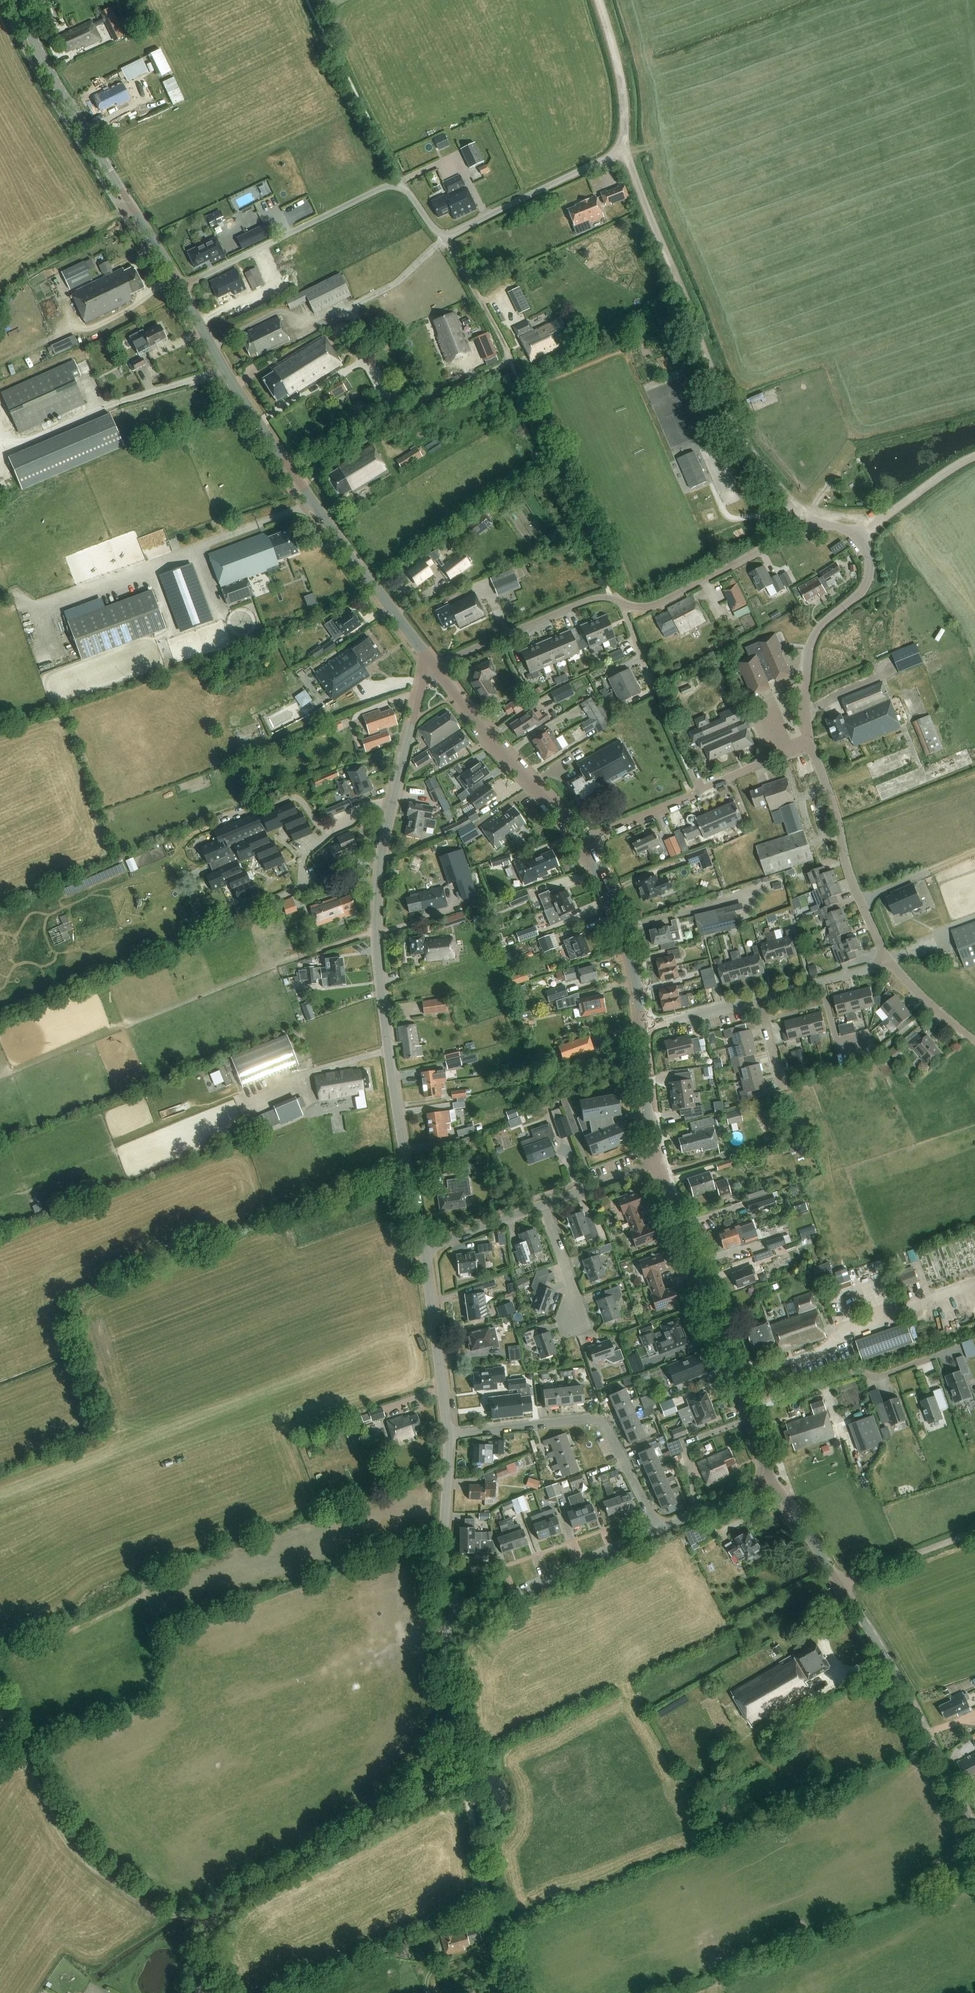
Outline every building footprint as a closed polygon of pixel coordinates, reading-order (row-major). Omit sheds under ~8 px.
[(126,38),(115,14),(104,19),(115,43),(126,38)] [(141,30),(134,16),(123,21),(130,35),(141,30)] [(92,21),(58,37),(66,53),(83,45),(84,48),(102,40),(92,21)] [(159,48),(148,53),(159,76),(170,71),(159,48)] [(141,59),(119,69),(125,81),(147,71),(141,59)] [(161,81),(173,102),(183,97),(172,75),(161,81)] [(122,83),(93,97),(100,111),(117,103),(119,107),(130,101),(122,83)] [(433,140),(438,152),(449,146),(444,135),(433,140)] [(482,162),(473,142),(460,149),(468,168),(482,162)] [(486,165),(479,168),(482,175),(489,172),(486,165)] [(448,194),(432,202),(439,218),(451,212),(454,220),(476,210),(461,175),(443,183),(448,194)] [(610,202),(612,206),(628,198),(623,186),(617,188),(618,189),(607,193),(606,193),(601,195),(605,204),(610,202)] [(575,206),(576,207),(568,210),(575,226),(588,221),(588,223),(604,217),(595,197),(575,206)] [(220,212),(207,218),(211,226),(224,220),(220,212)] [(271,224),(266,226),(270,236),(275,234),(271,224)] [(246,234),(237,238),(242,249),(251,245),(270,236),(266,226),(265,225),(246,234)] [(217,238),(187,252),(195,268),(211,260),(212,263),(226,257),(217,238)] [(105,276),(71,293),(86,325),(132,302),(129,295),(144,288),(133,268),(124,272),(123,268),(113,273),(112,271),(112,270),(108,262),(99,266),(103,274),(104,274),(105,276)] [(82,266),(64,274),(70,287),(88,279),(82,266)] [(263,284),(255,268),(244,274),(252,290),(263,284)] [(236,269),(210,282),(218,298),(232,291),(234,295),(246,289),(236,269)] [(286,301),(290,310),(308,301),(315,314),(351,297),(340,274),(286,301)] [(518,286),(507,293),(518,313),(529,307),(525,299),(528,298),(526,294),(523,296),(518,286)] [(251,312),(246,303),(237,308),(242,316),(251,312)] [(455,313),(433,321),(439,337),(437,338),(447,363),(471,354),(455,313)] [(246,333),(248,335),(241,338),(250,356),(256,353),(258,356),(290,340),(278,317),(246,333)] [(468,318),(462,320),(465,326),(470,323),(468,318)] [(568,335),(560,318),(533,331),(528,321),(514,328),(531,363),(560,349),(557,341),(568,335)] [(143,330),(130,337),(140,356),(157,347),(156,344),(167,339),(160,326),(145,334),(143,330)] [(635,332),(629,335),(632,341),(638,338),(635,332)] [(487,333),(474,338),(476,344),(490,339),(487,333)] [(49,351),(55,350),(55,352),(79,346),(76,336),(47,343),(49,351)] [(271,369),(273,373),(262,380),(276,402),(287,395),(288,397),(297,392),(298,394),(343,366),(324,336),(271,369)] [(142,358),(132,363),(132,364),(135,369),(136,370),(146,364),(142,358)] [(86,405),(73,376),(80,373),(74,360),(67,364),(1,393),(19,434),(86,405)] [(345,379),(326,391),(331,400),(351,388),(345,379)] [(764,393),(750,399),(752,404),(766,398),(764,393)] [(23,490),(124,447),(110,414),(9,458),(23,490)] [(340,466),(341,468),(327,477),(340,498),(351,491),(353,494),(388,472),(372,446),(340,466)] [(402,469),(423,456),(416,446),(396,460),(402,469)] [(708,482),(695,453),(678,460),(691,489),(708,482)] [(483,512),(459,530),(468,542),(493,524),(483,512)] [(448,514),(439,520),(443,526),(452,520),(448,514)] [(779,517),(764,525),(768,532),(782,525),(779,517)] [(166,529),(140,535),(142,546),(168,541),(166,529)] [(253,595),(247,578),(273,569),(273,567),(279,565),(277,561),(299,553),(290,530),(269,538),(263,534),(209,554),(227,605),(253,595)] [(842,543),(831,550),(835,555),(846,548),(842,543)] [(441,567),(440,567),(451,581),(464,571),(463,570),(471,564),(470,563),(473,561),(464,549),(444,565),(441,567)] [(418,567),(408,574),(417,585),(431,574),(429,571),(431,569),(429,566),(433,564),(432,564),(436,560),(441,567),(444,565),(439,558),(440,558),(440,556),(437,552),(434,552),(427,557),(427,556),(416,564),(418,567)] [(160,576),(180,632),(213,620),(192,564),(160,576)] [(817,578),(798,589),(806,602),(819,595),(820,597),(826,594),(821,584),(841,572),(837,564),(819,573),(822,577),(818,579),(817,578)] [(771,579),(764,567),(750,574),(760,592),(773,585),(778,593),(785,590),(778,576),(771,579)] [(512,569),(490,578),(497,596),(519,587),(512,569)] [(793,584),(787,571),(780,575),(787,587),(793,584)] [(723,590),(732,611),(747,604),(738,583),(723,590)] [(166,629),(152,591),(68,622),(82,660),(166,629)] [(473,594),(436,612),(444,629),(457,623),(459,628),(484,616),(473,594)] [(667,610),(668,612),(655,619),(666,638),(679,631),(681,634),(706,621),(693,596),(667,610)] [(737,618),(751,612),(748,605),(734,611),(737,618)] [(344,634),(345,636),(360,625),(350,611),(337,620),(335,618),(324,626),(335,641),(344,634)] [(593,621),(602,643),(605,649),(610,646),(611,647),(616,645),(617,645),(615,638),(614,638),(606,616),(593,621)] [(590,649),(602,643),(593,621),(581,627),(586,639),(581,642),(584,649),(590,647),(590,649)] [(579,653),(578,652),(584,649),(581,642),(575,644),(570,631),(558,636),(567,658),(579,653)] [(777,681),(792,675),(775,635),(760,642),(745,648),(749,658),(736,664),(741,676),(743,675),(750,691),(747,692),(749,699),(771,690),(768,683),(776,680),(777,681)] [(555,663),(567,658),(558,636),(546,641),(555,663)] [(368,637),(315,673),(334,701),(370,676),(364,667),(381,656),(368,637)] [(331,641),(322,648),(321,646),(312,653),(316,658),(325,652),(326,654),(336,647),(331,641)] [(533,646),(542,668),(555,663),(546,641),(533,646)] [(916,645),(892,655),(899,673),(924,663),(916,645)] [(537,671),(542,668),(533,646),(521,651),(530,673),(531,673),(533,680),(534,679),(540,677),(537,671)] [(621,649),(607,656),(611,664),(625,657),(621,649)] [(473,679),(473,682),(472,682),(485,702),(495,695),(486,680),(487,677),(494,674),(489,662),(476,668),(477,669),(476,671),(474,672),(473,674),(473,675),(473,677),(473,679)] [(614,691),(635,681),(629,669),(609,679),(614,691)] [(566,674),(560,677),(562,682),(568,680),(566,674)] [(556,685),(562,682),(560,677),(554,679),(556,685)] [(640,694),(635,681),(614,691),(620,703),(640,694)] [(842,718),(841,715),(827,721),(836,743),(850,737),(854,748),(901,729),(890,700),(889,701),(882,683),(842,700),(848,716),(842,718)] [(568,684),(551,693),(556,704),(574,695),(568,684)] [(693,691),(691,686),(681,691),(683,695),(693,691)] [(600,691),(602,696),(608,694),(605,688),(600,691)] [(302,707),(313,699),(306,689),(294,696),(302,707)] [(608,694),(602,696),(605,702),(611,700),(608,694)] [(580,705),(589,719),(600,713),(603,711),(600,705),(597,707),(591,698),(580,705)] [(516,700),(503,708),(508,715),(514,711),(516,714),(522,710),(516,700)] [(737,752),(754,745),(747,730),(751,729),(747,719),(741,721),(736,708),(720,715),(722,719),(710,724),(706,716),(695,721),(699,729),(689,733),(693,743),(697,741),(701,750),(704,748),(705,750),(710,762),(736,751),(737,752)] [(382,735),(362,741),(366,753),(380,748),(379,746),(391,742),(388,733),(387,733),(385,730),(397,725),(392,710),(379,714),(378,711),(363,716),(370,735),(381,731),(382,735)] [(532,711),(510,725),(518,737),(527,731),(528,733),(549,719),(546,713),(537,718),(532,711)] [(437,717),(418,730),(430,749),(460,729),(449,713),(439,719),(437,717)] [(600,713),(589,719),(580,725),(585,733),(594,727),(598,733),(608,726),(600,713)] [(926,757),(944,750),(930,716),(912,724),(926,757)] [(341,718),(329,724),(332,729),(343,724),(341,718)] [(556,740),(550,729),(545,732),(545,733),(532,741),(538,751),(556,740)] [(429,752),(440,769),(458,757),(456,754),(470,744),(461,731),(429,752)] [(557,753),(562,750),(556,740),(538,751),(544,760),(557,752),(557,753)] [(577,764),(582,775),(568,783),(580,803),(602,791),(601,788),(635,769),(620,741),(577,764)] [(427,753),(413,762),(416,768),(430,758),(427,753)] [(478,782),(489,774),(480,762),(458,778),(471,796),(482,788),(478,782)] [(366,779),(364,775),(366,774),(367,772),(366,768),(364,768),(362,768),(361,768),(348,773),(351,780),(344,783),(344,782),(337,785),(340,790),(366,779)] [(327,781),(341,775),(338,770),(325,776),(327,781)] [(434,803),(444,798),(440,787),(435,777),(425,781),(430,791),(429,792),(434,803)] [(763,787),(763,788),(751,792),(756,809),(769,805),(771,811),(795,804),(787,779),(763,787)] [(362,796),(372,790),(375,789),(371,782),(368,782),(367,780),(340,790),(343,796),(350,793),(352,800),(362,796)] [(482,788),(471,796),(468,798),(477,810),(496,796),(487,784),(482,788)] [(445,798),(442,799),(448,810),(451,808),(445,798)] [(351,800),(340,804),(343,811),(354,807),(351,800)] [(217,841),(201,848),(208,864),(211,863),(216,873),(206,877),(213,891),(229,884),(231,891),(234,890),(238,901),(257,893),(252,882),(250,883),(245,871),(242,872),(238,863),(257,855),(259,861),(261,860),(266,871),(284,863),(279,852),(278,853),(273,842),(270,843),(265,834),(284,826),(287,832),(289,831),(294,842),(312,834),(307,823),(306,824),(301,812),(297,814),(292,802),(273,810),(274,813),(262,818),(263,820),(259,821),(256,814),(213,832),(217,841)] [(683,831),(688,841),(703,834),(705,840),(743,823),(735,802),(696,819),(695,817),(692,815),(688,817),(687,821),(689,824),(692,825),(693,827),(683,831)] [(407,816),(409,817),(430,820),(432,807),(409,804),(407,816)] [(795,804),(780,808),(780,809),(772,812),(776,825),(784,822),(789,836),(804,831),(795,804)] [(497,820),(495,817),(481,828),(496,849),(512,838),(510,835),(525,824),(513,808),(497,820)] [(473,809),(465,814),(467,817),(457,823),(460,829),(471,823),(478,818),(475,813),(473,809)] [(423,827),(434,829),(435,821),(430,820),(409,817),(405,836),(421,839),(423,827)] [(457,823),(443,830),(446,835),(460,829),(457,823)] [(460,829),(457,831),(464,844),(470,841),(469,838),(477,833),(471,823),(460,829)] [(756,847),(766,876),(813,861),(804,831),(789,836),(756,847)] [(337,838),(340,844),(330,848),(336,863),(353,856),(351,850),(356,847),(350,833),(337,838)] [(662,844),(661,845),(656,835),(634,845),(638,855),(649,850),(651,855),(658,852),(659,855),(665,852),(662,844)] [(671,848),(674,857),(683,853),(679,844),(671,848)] [(477,897),(462,850),(439,858),(447,885),(455,882),(461,902),(477,897)] [(714,867),(707,850),(688,857),(691,867),(702,863),(704,871),(714,867)] [(526,860),(525,858),(514,863),(524,886),(548,875),(547,871),(558,867),(551,851),(535,858),(534,857),(526,860)] [(509,854),(490,861),(492,868),(511,861),(509,854)] [(420,866),(423,858),(416,856),(413,864),(420,866)] [(131,873),(138,870),(133,858),(126,862),(131,873)] [(817,883),(820,890),(838,883),(833,871),(827,874),(824,867),(805,875),(810,886),(817,883)] [(656,877),(638,884),(645,902),(662,895),(661,893),(671,889),(667,878),(658,881),(656,877)] [(781,882),(773,884),(775,891),(783,889),(781,882)] [(820,897),(824,908),(832,905),(832,906),(839,904),(836,897),(842,894),(838,883),(820,890),(823,896),(820,897)] [(892,897),(887,899),(894,915),(899,913),(900,915),(922,906),(913,885),(891,894),(892,897)] [(410,897),(410,899),(406,900),(409,913),(429,908),(430,911),(447,907),(442,889),(410,897)] [(539,896),(545,911),(570,900),(566,891),(557,895),(555,891),(549,893),(549,892),(539,896)] [(529,902),(527,893),(508,899),(510,908),(529,902)] [(311,909),(312,915),(317,927),(345,916),(345,918),(357,913),(351,897),(338,901),(337,898),(310,907),(311,909)] [(292,898),(282,902),(285,910),(295,907),(292,898)] [(794,911),(802,908),(798,898),(791,900),(794,911)] [(570,900),(545,911),(544,911),(546,917),(550,927),(570,918),(568,913),(575,911),(570,900)] [(254,903),(241,908),(245,917),(258,912),(254,903)] [(826,922),(828,929),(846,921),(841,909),(834,912),(832,906),(832,905),(824,908),(818,911),(823,923),(826,922)] [(700,937),(740,928),(736,912),(726,914),(725,909),(695,916),(700,937)] [(47,930),(53,944),(69,937),(66,931),(71,928),(65,914),(59,917),(62,924),(47,930)] [(457,915),(442,920),(444,927),(459,922),(457,915)] [(669,928),(651,932),(654,946),(661,945),(662,951),(676,948),(674,942),(681,940),(676,920),(671,921),(673,927),(669,928)] [(851,933),(846,921),(828,929),(831,934),(828,936),(833,947),(839,945),(847,942),(847,941),(844,936),(851,933)] [(974,923),(963,927),(951,931),(965,970),(974,966),(974,923)] [(535,927),(516,933),(519,942),(538,936),(535,927)] [(787,937),(783,938),(788,957),(797,954),(792,936),(790,930),(786,931),(787,937)] [(775,931),(770,933),(777,960),(788,957),(783,938),(777,940),(775,931)] [(766,963),(777,960),(770,933),(766,934),(768,942),(761,944),(766,963)] [(590,954),(582,934),(564,941),(571,961),(590,954)] [(554,949),(549,935),(538,940),(543,953),(554,949)] [(423,937),(410,939),(412,955),(424,954),(425,961),(456,958),(453,938),(423,942),(423,937)] [(861,949),(856,937),(847,941),(847,942),(839,945),(841,951),(839,952),(843,964),(857,959),(855,952),(861,949)] [(755,955),(748,957),(753,976),(765,973),(759,952),(757,945),(752,947),(755,955)] [(657,959),(660,970),(677,967),(676,960),(682,958),(679,948),(668,951),(669,957),(657,959)] [(740,950),(735,951),(742,979),(753,976),(748,957),(742,959),(740,950)] [(733,962),(728,963),(733,981),(742,979),(735,951),(730,953),(733,962)] [(321,974),(344,972),(342,958),(325,960),(326,968),(320,969),(321,974)] [(723,984),(733,981),(728,963),(723,964),(721,958),(717,959),(718,966),(723,984)] [(579,971),(578,967),(563,971),(565,981),(580,977),(581,983),(597,979),(594,967),(579,971)] [(679,973),(677,967),(660,970),(662,981),(685,976),(685,972),(679,973)] [(703,978),(714,975),(713,969),(701,972),(703,978)] [(514,985),(530,979),(526,970),(510,976),(514,985)] [(321,974),(315,975),(306,976),(307,985),(315,984),(315,980),(321,979),(323,988),(345,985),(344,972),(321,974)] [(718,988),(714,975),(703,978),(707,991),(712,989),(718,988)] [(664,989),(660,990),(662,1001),(680,997),(678,990),(684,989),(683,985),(664,989)] [(512,990),(514,996),(527,991),(525,986),(512,990)] [(549,1003),(568,997),(564,986),(545,992),(549,1003)] [(863,1010),(878,1006),(880,997),(873,998),(871,988),(858,991),(863,1010)] [(846,994),(853,1021),(858,1020),(856,1015),(854,1014),(854,1012),(863,1010),(858,991),(846,994)] [(889,992),(882,997),(887,1003),(893,998),(889,992)] [(576,994),(556,1001),(558,1010),(579,1005),(579,1008),(573,1010),(575,1019),(605,1012),(602,996),(578,1001),(576,994)] [(853,1021),(846,994),(834,998),(838,1016),(848,1014),(848,1016),(847,1017),(848,1023),(853,1021)] [(680,997),(662,1001),(664,1011),(690,1006),(688,995),(680,997)] [(882,997),(880,997),(878,1006),(880,1006),(889,1018),(904,1006),(896,996),(893,998),(887,1003),(882,997)] [(425,1015),(447,1012),(445,998),(423,1001),(425,1015)] [(316,1019),(311,1005),(303,1008),(309,1022),(316,1019)] [(912,1016),(904,1006),(889,1018),(882,1024),(885,1027),(889,1024),(890,1022),(891,1020),(897,1028),(906,1021),(912,1016)] [(822,1013),(810,1016),(817,1043),(821,1042),(820,1037),(818,1035),(817,1034),(827,1031),(822,1013)] [(810,1016),(797,1020),(801,1038),(811,1035),(812,1038),(810,1039),(812,1044),(817,1043),(810,1016)] [(789,1041),(801,1038),(797,1020),(785,1023),(787,1033),(783,1034),(785,1042),(789,1041)] [(856,1034),(853,1021),(848,1023),(849,1025),(839,1027),(842,1037),(856,1034)] [(906,1021),(897,1028),(900,1031),(909,1024),(906,1021)] [(416,1025),(396,1028),(398,1043),(402,1043),(404,1059),(423,1056),(421,1046),(419,1047),(416,1025)] [(732,1038),(734,1047),(753,1042),(750,1030),(736,1034),(735,1028),(724,1031),(726,1039),(732,1038)] [(708,1036),(710,1045),(716,1043),(714,1034),(708,1036)] [(918,1035),(907,1044),(912,1050),(914,1049),(927,1065),(941,1054),(927,1037),(922,1041),(918,1035)] [(287,1036),(230,1059),(242,1088),(299,1066),(287,1036)] [(689,1036),(664,1042),(668,1060),(694,1054),(693,1053),(701,1052),(701,1051),(700,1047),(698,1038),(690,1040),(689,1036)] [(589,1037),(559,1048),(563,1061),(594,1050),(589,1037)] [(739,1072),(741,1082),(762,1077),(759,1064),(746,1067),(743,1058),(756,1054),(753,1042),(734,1047),(737,1056),(731,1058),(735,1074),(739,1072)] [(898,1045),(888,1053),(894,1060),(904,1051),(898,1045)] [(228,1059),(223,1061),(227,1073),(233,1071),(228,1059)] [(720,1059),(713,1060),(715,1070),(720,1069),(719,1068),(722,1067),(720,1059)] [(359,1069),(315,1077),(319,1101),(356,1094),(356,1091),(369,1088),(366,1071),(361,1072),(359,1069)] [(443,1070),(422,1073),(423,1086),(440,1084),(440,1083),(444,1083),(443,1070)] [(670,1083),(671,1097),(693,1094),(690,1073),(675,1075),(676,1082),(670,1083)] [(765,1089),(762,1077),(741,1082),(744,1091),(739,1092),(742,1102),(753,1099),(752,1092),(765,1089)] [(440,1084),(423,1086),(425,1098),(442,1096),(441,1090),(445,1089),(444,1083),(440,1083),(440,1084)] [(452,1099),(456,1098),(464,1097),(466,1096),(465,1089),(451,1091),(452,1099)] [(695,1106),(693,1094),(671,1097),(673,1111),(679,1110),(680,1116),(684,1116),(696,1114),(695,1106)] [(584,1137),(592,1157),(627,1143),(619,1123),(618,1124),(616,1117),(621,1116),(617,1095),(579,1102),(583,1122),(589,1121),(590,1128),(586,1130),(587,1133),(591,1132),(591,1134),(584,1137)] [(273,1111),(263,1115),(270,1129),(280,1124),(281,1126),(293,1121),(303,1116),(295,1097),(281,1103),(271,1108),(273,1111)] [(465,1107),(464,1097),(456,1098),(457,1102),(452,1103),(453,1109),(465,1107)] [(366,1098),(355,1100),(357,1109),(368,1107),(366,1098)] [(578,1132),(565,1098),(560,1100),(572,1134),(578,1132)] [(717,1103),(714,1106),(715,1111),(723,1110),(722,1102),(717,1103)] [(695,1106),(696,1114),(684,1116),(685,1121),(704,1115),(702,1105),(695,1106)] [(515,1109),(506,1112),(509,1120),(518,1117),(515,1109)] [(447,1137),(446,1131),(451,1130),(449,1111),(427,1114),(430,1139),(447,1137)] [(740,1111),(725,1115),(728,1125),(743,1121),(740,1111)] [(562,1116),(553,1119),(560,1140),(571,1136),(564,1115),(562,1116)] [(678,1140),(682,1153),(701,1149),(702,1152),(718,1148),(711,1118),(690,1123),(692,1134),(682,1136),(683,1139),(678,1140)] [(457,1131),(458,1136),(474,1132),(471,1123),(466,1124),(467,1128),(457,1131)] [(529,1165),(535,1163),(554,1156),(548,1138),(554,1136),(549,1124),(531,1131),(533,1138),(521,1143),(526,1156),(529,1165)] [(733,1159),(716,1164),(718,1169),(735,1165),(733,1159)] [(474,1163),(474,1172),(483,1172),(482,1163),(474,1163)] [(708,1173),(688,1180),(693,1197),(717,1189),(720,1196),(731,1192),(727,1179),(712,1184),(708,1173)] [(444,1189),(445,1195),(438,1196),(440,1211),(465,1208),(464,1196),(471,1195),(468,1177),(445,1180),(446,1188),(444,1189)] [(766,1186),(745,1194),(747,1200),(769,1193),(766,1186)] [(625,1214),(628,1223),(640,1219),(636,1209),(644,1207),(642,1202),(644,1198),(640,1196),(638,1192),(634,1193),(630,1192),(628,1196),(617,1200),(623,1215),(625,1214)] [(772,1193),(746,1202),(749,1211),(775,1203),(772,1193)] [(806,1204),(794,1207),(796,1214),(808,1210),(806,1204)] [(569,1223),(567,1227),(571,1229),(574,1239),(584,1236),(586,1242),(598,1237),(594,1224),(587,1227),(582,1213),(578,1214),(574,1213),(572,1216),(567,1218),(569,1223)] [(628,1223),(632,1232),(630,1233),(636,1248),(646,1244),(650,1246),(652,1242),(657,1240),(655,1235),(657,1231),(653,1230),(651,1225),(643,1228),(640,1219),(628,1223)] [(720,1242),(730,1239),(754,1231),(750,1220),(733,1226),(731,1221),(729,1220),(724,1222),(723,1224),(726,1231),(718,1234),(720,1242)] [(814,1226),(807,1228),(810,1235),(816,1233),(814,1226)] [(514,1245),(521,1265),(534,1260),(532,1255),(542,1251),(538,1241),(540,1237),(536,1235),(534,1230),(529,1232),(526,1230),(524,1234),(519,1235),(521,1243),(514,1245)] [(720,1242),(723,1250),(731,1247),(731,1249),(747,1244),(747,1245),(758,1242),(754,1231),(730,1239),(720,1242)] [(783,1236),(765,1242),(767,1251),(786,1245),(783,1236)] [(492,1243),(478,1245),(479,1253),(493,1251),(492,1243)] [(611,1244),(598,1248),(600,1255),(613,1250),(611,1244)] [(919,1260),(915,1249),(907,1252),(911,1263),(919,1260)] [(771,1250),(753,1256),(755,1262),(773,1256),(771,1250)] [(483,1254),(474,1256),(474,1253),(462,1255),(463,1257),(457,1258),(459,1274),(477,1272),(476,1269),(485,1268),(483,1254)] [(646,1277),(649,1287),(661,1283),(658,1273),(665,1270),(664,1266),(666,1262),(662,1260),(660,1255),(655,1257),(651,1255),(650,1259),(639,1263),(644,1278),(646,1277)] [(601,1267),(598,1256),(582,1262),(590,1283),(595,1281),(599,1283),(600,1279),(605,1277),(603,1273),(605,1269),(601,1267)] [(816,1280),(833,1274),(832,1270),(829,1262),(812,1269),(815,1276),(816,1280)] [(743,1270),(743,1271),(733,1275),(737,1288),(754,1282),(752,1275),(754,1274),(751,1266),(743,1270)] [(913,1267),(896,1272),(902,1288),(919,1282),(913,1267)] [(546,1313),(553,1292),(544,1289),(546,1282),(548,1275),(547,1270),(536,1274),(534,1278),(531,1287),(534,1293),(536,1294),(534,1298),(530,1300),(532,1304),(531,1308),(535,1310),(537,1314),(541,1312),(546,1313)] [(851,1281),(847,1271),(836,1275),(840,1285),(851,1281)] [(768,1280),(766,1274),(760,1276),(762,1282),(768,1280)] [(526,1277),(515,1282),(519,1288),(529,1283),(526,1277)] [(493,1280),(472,1286),(474,1292),(495,1286),(493,1280)] [(664,1292),(661,1283),(649,1287),(653,1296),(651,1296),(656,1312),(667,1308),(671,1310),(672,1306),(677,1304),(676,1299),(677,1296),(674,1294),(672,1289),(664,1292)] [(604,1292),(606,1299),(597,1302),(604,1323),(609,1321),(613,1323),(615,1319),(619,1318),(618,1313),(620,1309),(616,1307),(614,1303),(618,1302),(621,1296),(618,1287),(604,1292)] [(467,1308),(480,1307),(484,1306),(486,1306),(484,1293),(465,1295),(467,1308)] [(776,1323),(782,1340),(775,1342),(779,1355),(827,1338),(816,1308),(817,1308),(813,1295),(794,1301),(799,1315),(776,1323)] [(507,1304),(496,1309),(499,1318),(515,1312),(512,1304),(508,1305),(507,1304)] [(484,1306),(480,1307),(467,1308),(468,1321),(488,1318),(486,1306),(484,1306)] [(509,1316),(502,1319),(504,1324),(511,1321),(509,1316)] [(654,1342),(682,1331),(678,1320),(660,1326),(662,1332),(652,1336),(652,1334),(642,1338),(645,1346),(654,1342)] [(776,1323),(770,1325),(768,1322),(747,1329),(754,1350),(775,1342),(782,1340),(776,1323)] [(640,1334),(653,1329),(651,1323),(638,1328),(640,1334)] [(861,1358),(913,1344),(908,1324),(855,1338),(861,1358)] [(491,1346),(492,1349),(499,1348),(495,1328),(467,1334),(471,1351),(491,1346)] [(537,1330),(523,1335),(527,1346),(532,1348),(536,1347),(537,1349),(535,1353),(539,1355),(541,1360),(546,1358),(549,1360),(551,1356),(556,1354),(548,1333),(539,1336),(537,1330)] [(659,1355),(687,1344),(682,1331),(654,1342),(659,1355)] [(974,1354),(974,1343),(973,1338),(962,1341),(967,1357),(974,1354)] [(620,1350),(613,1352),(613,1351),(615,1348),(611,1346),(609,1341),(588,1348),(593,1364),(604,1360),(612,1364),(623,1360),(620,1350)] [(508,1347),(509,1362),(521,1361),(520,1346),(508,1347)] [(638,1353),(627,1357),(630,1364),(640,1360),(638,1353)] [(675,1385),(704,1373),(697,1355),(668,1367),(675,1385)] [(964,1356),(957,1358),(961,1371),(946,1376),(956,1403),(971,1398),(967,1388),(964,1389),(962,1383),(965,1382),(963,1375),(970,1373),(964,1356)] [(485,1373),(474,1375),(474,1380),(476,1390),(486,1389),(497,1388),(496,1384),(505,1383),(503,1367),(494,1369),(485,1370),(485,1373)] [(603,1388),(597,1371),(590,1374),(596,1390),(603,1388)] [(633,1376),(622,1379),(625,1387),(635,1383),(633,1376)] [(518,1390),(518,1396),(489,1399),(491,1418),(523,1415),(523,1413),(532,1412),(529,1388),(528,1386),(526,1386),(525,1379),(507,1381),(508,1391),(518,1390)] [(569,1388),(571,1405),(584,1403),(582,1387),(569,1388)] [(571,1405),(569,1388),(556,1390),(558,1407),(571,1405)] [(614,1409),(630,1402),(624,1389),(609,1396),(614,1409)] [(944,1419),(941,1410),(948,1407),(942,1389),(934,1391),(935,1396),(921,1401),(924,1411),(929,1409),(930,1414),(927,1415),(930,1424),(944,1419)] [(556,1390),(543,1391),(545,1408),(558,1407),(556,1390)] [(681,1418),(710,1406),(705,1393),(687,1401),(690,1408),(679,1412),(681,1418)] [(651,1394),(640,1399),(645,1410),(642,1411),(645,1418),(655,1414),(652,1407),(656,1406),(651,1394)] [(874,1402),(881,1420),(888,1418),(889,1423),(904,1418),(896,1394),(874,1402)] [(672,1400),(660,1404),(663,1411),(675,1407),(672,1400)] [(787,1425),(790,1433),(786,1435),(789,1443),(793,1442),(796,1451),(836,1438),(823,1401),(811,1405),(814,1416),(787,1425)] [(635,1414),(630,1402),(614,1409),(619,1420),(635,1414)] [(715,1418),(710,1406),(681,1418),(683,1423),(695,1419),(697,1426),(715,1418)] [(381,1407),(359,1416),(362,1422),(370,1419),(371,1422),(384,1417),(381,1407)] [(641,1427),(635,1414),(619,1420),(625,1434),(641,1427)] [(403,1418),(403,1416),(386,1422),(394,1443),(416,1436),(415,1433),(422,1431),(417,1415),(409,1418),(408,1416),(403,1418)] [(885,1445),(875,1416),(851,1424),(861,1454),(885,1445)] [(684,1426),(671,1431),(674,1440),(688,1434),(684,1426)] [(889,1426),(882,1427),(884,1439),(891,1437),(889,1426)] [(645,1438),(641,1427),(625,1434),(630,1445),(645,1438)] [(553,1452),(547,1454),(548,1457),(570,1449),(565,1434),(543,1441),(544,1446),(550,1444),(553,1452)] [(679,1440),(667,1445),(671,1457),(683,1453),(679,1440)] [(493,1464),(493,1454),(503,1454),(503,1442),(493,1442),(493,1446),(484,1446),(473,1445),(473,1463),(493,1464)] [(638,1454),(644,1467),(658,1461),(665,1458),(664,1454),(656,1457),(653,1450),(661,1447),(659,1443),(651,1447),(652,1448),(648,1450),(640,1453),(638,1454)] [(645,1445),(638,1448),(640,1453),(648,1450),(645,1445)] [(551,1467),(552,1469),(575,1461),(570,1449),(548,1457),(549,1459),(555,1457),(558,1465),(551,1467)] [(728,1450),(697,1463),(707,1486),(729,1476),(726,1468),(735,1464),(728,1450)] [(516,1467),(519,1466),(517,1461),(506,1465),(506,1466),(495,1471),(498,1478),(508,1473),(508,1474),(517,1471),(516,1467)] [(579,1472),(575,1461),(552,1469),(553,1472),(559,1469),(562,1478),(579,1472)] [(649,1479),(663,1473),(670,1469),(669,1465),(661,1469),(658,1461),(644,1467),(649,1479)] [(607,1474),(608,1479),(615,1476),(619,1475),(617,1470),(607,1474)] [(653,1490),(667,1484),(675,1480),(673,1476),(666,1480),(663,1473),(649,1479),(653,1490)] [(600,1482),(608,1479),(607,1474),(598,1477),(600,1482)] [(617,1482),(623,1480),(621,1474),(619,1475),(615,1476),(617,1482)] [(615,1476),(608,1479),(611,1484),(617,1482),(615,1476)] [(581,1477),(569,1482),(570,1486),(582,1481),(581,1477)] [(529,1478),(526,1486),(537,1489),(540,1482),(529,1478)] [(550,1485),(554,1496),(561,1494),(556,1482),(550,1485)] [(484,1486),(469,1486),(468,1500),(484,1500),(485,1497),(495,1497),(495,1484),(485,1483),(484,1486)] [(658,1501),(672,1495),(680,1491),(678,1487),(670,1491),(667,1484),(653,1490),(658,1501)] [(548,1498),(554,1496),(550,1485),(544,1487),(548,1498)] [(607,1516),(620,1512),(613,1492),(614,1492),(612,1487),(605,1490),(609,1501),(603,1503),(607,1516)] [(628,1494),(621,1497),(619,1490),(614,1492),(613,1492),(620,1512),(633,1507),(630,1500),(628,1494)] [(574,1496),(584,1524),(596,1520),(591,1505),(585,1507),(580,1494),(574,1496)] [(676,1504),(672,1495),(658,1501),(662,1510),(676,1504)] [(516,1498),(521,1511),(527,1508),(522,1496),(516,1498)] [(572,1528),(584,1524),(574,1496),(568,1498),(573,1512),(567,1514),(572,1528)] [(515,1513),(521,1511),(516,1498),(511,1500),(512,1503),(501,1507),(502,1510),(513,1506),(515,1513)] [(549,1536),(561,1532),(553,1510),(541,1514),(549,1536)] [(538,1540),(549,1536),(541,1514),(530,1518),(538,1540)] [(513,1527),(510,1517),(504,1520),(507,1529),(513,1527)] [(485,1533),(474,1534),(474,1520),(465,1520),(465,1528),(460,1528),(460,1541),(492,1541),(491,1532),(485,1533)] [(507,1529),(504,1520),(497,1522),(503,1537),(497,1539),(502,1553),(514,1549),(509,1535),(507,1529)] [(685,1532),(690,1544),(697,1541),(698,1542),(708,1538),(702,1525),(697,1528),(697,1527),(685,1532)] [(527,1544),(522,1530),(509,1535),(514,1549),(527,1544)] [(732,1545),(731,1543),(726,1546),(732,1557),(736,1555),(740,1562),(746,1558),(748,1561),(756,1557),(757,1559),(764,1555),(761,1551),(763,1550),(761,1547),(761,1545),(761,1544),(760,1543),(759,1542),(758,1541),(757,1541),(756,1539),(754,1540),(750,1532),(735,1540),(737,1543),(732,1545)] [(472,1554),(472,1555),(480,1555),(480,1554),(489,1554),(495,1552),(492,1541),(460,1541),(460,1554),(472,1554)] [(753,1728),(813,1693),(807,1682),(831,1668),(818,1645),(796,1658),(794,1655),(731,1692),(753,1728)] [(780,1645),(774,1649),(777,1655),(783,1651),(780,1645)] [(951,1698),(952,1701),(940,1707),(945,1719),(958,1714),(959,1717),(971,1711),(967,1701),(970,1700),(967,1694),(964,1695),(963,1693),(951,1698)] [(970,1756),(958,1763),(966,1779),(974,1774),(974,1755),(971,1757),(970,1756)] [(451,1926),(440,1929),(443,1936),(441,1937),(447,1956),(464,1951),(463,1946),(481,1941),(476,1923),(465,1927),(466,1929),(453,1933),(451,1926)] [(403,1939),(406,1946),(414,1942),(411,1935),(403,1939)]
